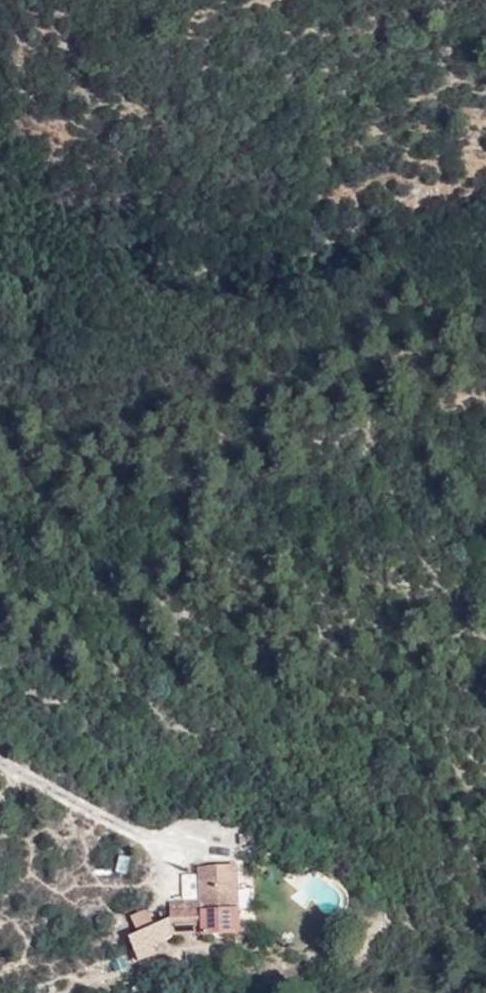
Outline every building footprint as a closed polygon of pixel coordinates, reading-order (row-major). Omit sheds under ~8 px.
[(231,863),(191,864),(193,895),(166,898),(167,910),(126,936),(127,963),(171,936),(196,933),(197,937),(234,934),(231,863)]
